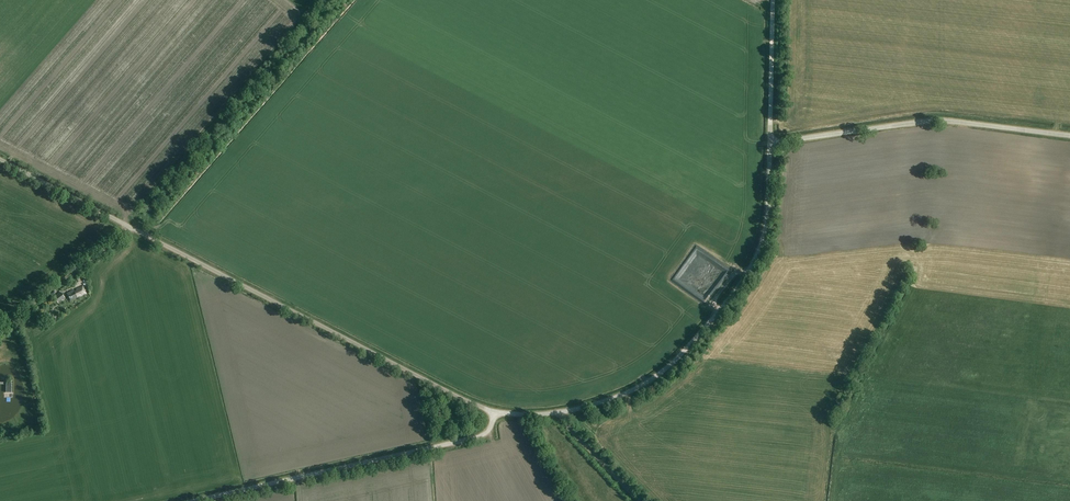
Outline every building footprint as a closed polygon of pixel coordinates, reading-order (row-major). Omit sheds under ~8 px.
[(698,289),(711,276),(706,271),(701,273),(698,276),(698,275),(699,273),(695,270),(689,271),(690,277),(693,277),(694,280),(690,281),(698,289)] [(72,282),(73,283),(75,287),(80,284),(82,282),(80,278),(72,282)] [(71,301),(86,293),(83,286),(76,289),(77,291),(74,292),(73,291),(67,293),(71,301)]
